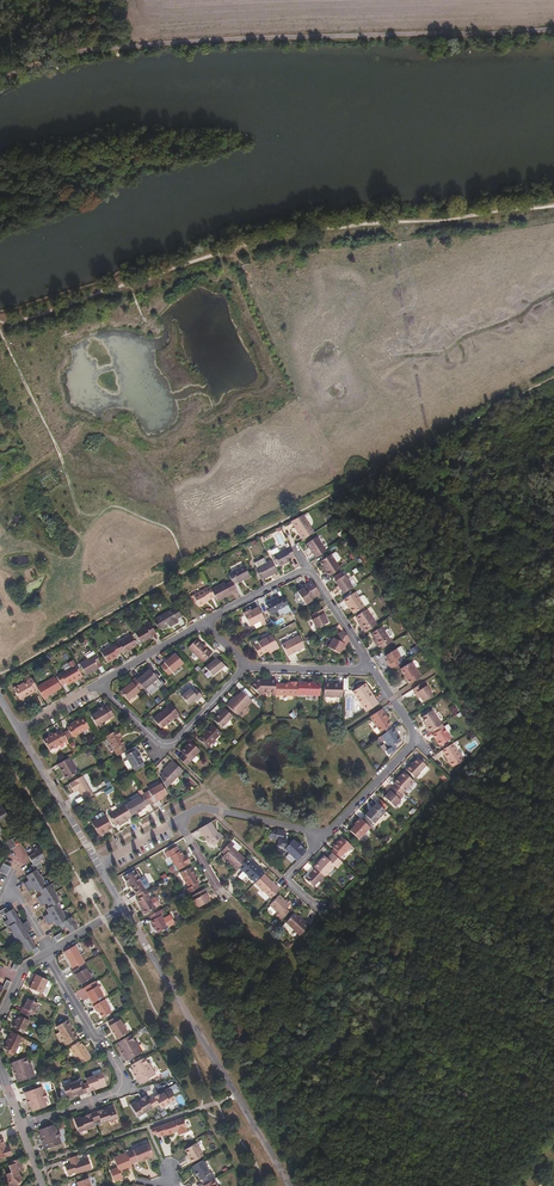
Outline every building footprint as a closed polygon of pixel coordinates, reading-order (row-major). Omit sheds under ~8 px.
[(302,515),(290,521),(297,532),(299,532),(303,539),(313,532),(302,515)] [(313,554),(315,558),(325,552),(316,537),(306,543),(310,550),(313,554)] [(294,556),(289,547),(273,555),(277,565),(282,563),(283,564),(291,560),(290,558),(294,556)] [(333,553),(331,555),(335,562),(338,560),(339,558),(335,553),(333,553)] [(319,562),(328,576),(340,569),(335,562),(331,555),(330,554),(319,562)] [(277,572),(271,560),(266,562),(264,558),(255,562),(258,567),(255,568),(260,579),(263,578),(271,573),(272,574),(277,572)] [(232,572),(229,574),(232,581),(233,583),(237,581),(238,582),(249,576),(244,565),(232,572)] [(337,591),(340,595),(352,587),(343,575),(340,577),(338,574),(333,578),(337,585),(340,589),(337,591)] [(225,582),(212,589),(215,596),(217,601),(224,598),(223,597),(231,593),(230,592),(236,589),(233,583),(232,581),(226,584),(225,582)] [(303,587),(301,589),(297,591),(306,604),(312,600),(312,599),(319,594),(311,581),(306,584),(306,583),(302,586),(303,587)] [(193,595),(198,605),(199,606),(205,603),(204,602),(207,600),(215,596),(212,589),(210,587),(193,595)] [(347,603),(353,613),(364,606),(359,598),(355,592),(343,599),(346,604),(347,603)] [(288,606),(283,596),(279,598),(278,597),(271,601),(271,603),(267,605),(268,608),(267,611),(270,612),(274,613),(277,614),(278,610),(280,609),(282,609),(288,606)] [(359,598),(364,606),(367,604),(368,601),(364,596),(362,596),(359,598)] [(260,621),(263,626),(267,624),(258,607),(251,611),(250,609),(244,613),(250,625),(260,621)] [(156,619),(153,621),(157,629),(169,623),(170,625),(178,620),(176,618),(180,615),(173,608),(156,618),(156,619)] [(325,613),(322,608),(311,614),(314,618),(312,619),(316,628),(328,622),(323,614),(325,613)] [(362,629),(364,633),(376,625),(366,609),(355,616),(363,629),(362,629)] [(149,624),(134,632),(140,643),(151,636),(150,635),(154,632),(149,624)] [(380,645),(382,649),(390,643),(388,640),(389,639),(389,638),(383,630),(381,627),(370,633),(378,646),(380,645)] [(344,644),(346,645),(349,640),(343,629),(338,632),(335,638),(333,638),(327,647),(339,653),(341,649),(344,644)] [(386,629),(383,630),(389,638),(392,636),(392,634),(389,629),(386,629)] [(130,635),(115,644),(120,653),(123,651),(124,652),(136,645),(130,635)] [(273,651),(279,648),(273,635),(259,642),(259,643),(256,644),(254,645),(260,656),(265,653),(271,649),(273,651)] [(305,646),(299,635),(282,644),(288,655),(305,646)] [(211,654),(196,640),(187,648),(199,660),(200,659),(203,662),(211,654)] [(115,644),(114,643),(101,652),(107,663),(114,659),(113,657),(116,655),(120,653),(115,644)] [(388,665),(391,669),(402,662),(399,658),(400,657),(403,655),(405,653),(400,646),(384,656),(387,660),(389,664),(388,665)] [(100,662),(95,654),(79,663),(86,675),(99,667),(96,664),(100,662)] [(183,664),(175,654),(164,663),(164,664),(161,666),(168,675),(183,664)] [(227,669),(216,658),(204,667),(211,676),(219,669),(224,673),(227,669)] [(409,684),(421,676),(411,661),(400,669),(404,676),(405,675),(408,679),(406,680),(409,684)] [(145,663),(136,670),(139,674),(148,667),(145,663)] [(75,664),(56,675),(61,684),(65,682),(66,684),(82,675),(75,664)] [(143,689),(157,679),(150,670),(140,677),(139,675),(135,678),(143,689)] [(37,687),(37,688),(44,699),(48,697),(48,695),(61,688),(55,677),(37,687)] [(37,687),(31,678),(19,685),(18,685),(13,688),(21,700),(35,691),(34,689),(37,688),(37,687)] [(143,689),(135,678),(131,681),(132,682),(120,691),(128,701),(143,689)] [(276,683),(276,679),(263,679),(260,682),(257,680),(252,685),(261,694),(263,691),(276,692),(276,683)] [(427,679),(412,689),(415,693),(416,692),(420,698),(422,702),(432,696),(426,686),(427,685),(426,683),(428,681),(427,679)] [(287,683),(276,683),(276,692),(276,694),(298,695),(298,694),(298,681),(291,681),(291,682),(291,683),(287,683)] [(321,682),(298,681),(298,694),(320,695),(321,682)] [(342,696),(343,683),(328,682),(329,684),(323,684),(323,696),(342,696)] [(371,697),(373,696),(365,683),(363,684),(371,697)] [(365,712),(379,703),(373,696),(371,697),(363,684),(352,691),(365,712)] [(196,698),(198,699),(201,696),(196,689),(192,692),(190,689),(181,696),(187,705),(192,701),(196,698)] [(228,705),(238,715),(252,700),(243,691),(239,695),(235,699),(234,698),(228,705)] [(160,729),(170,721),(169,721),(178,714),(170,703),(166,706),(166,708),(152,719),(160,729)] [(114,716),(108,706),(104,708),(104,707),(99,710),(99,711),(91,716),(97,726),(114,716)] [(230,712),(231,711),(228,708),(227,709),(224,707),(220,711),(222,712),(215,720),(222,727),(234,716),(233,715),(230,712)] [(382,709),(370,716),(380,732),(391,725),(388,720),(386,718),(386,716),(382,709)] [(426,727),(429,731),(433,729),(439,725),(431,711),(422,716),(425,722),(428,726),(426,726),(426,727)] [(170,722),(179,715),(178,714),(169,721),(170,721),(170,722)] [(75,723),(72,725),(68,728),(74,737),(89,728),(84,719),(80,721),(79,719),(74,722),(75,723)] [(439,725),(433,729),(435,732),(433,733),(436,737),(435,739),(439,745),(451,738),(447,732),(443,726),(442,723),(439,725)] [(448,723),(443,726),(447,732),(452,729),(448,723)] [(211,743),(222,732),(213,724),(207,731),(207,732),(205,734),(205,733),(200,738),(208,745),(211,743)] [(393,728),(381,736),(389,747),(385,749),(388,753),(396,749),(394,745),(399,741),(396,737),(398,736),(393,728)] [(117,755),(126,750),(123,745),(124,744),(122,740),(119,736),(121,735),(117,729),(106,736),(117,755)] [(68,740),(62,730),(58,733),(57,732),(53,734),(49,736),(43,739),(49,750),(53,748),(54,748),(57,747),(57,746),(59,745),(60,745),(63,743),(63,742),(68,740)] [(180,757),(188,764),(201,750),(191,741),(185,747),(187,749),(184,752),(184,753),(180,757)] [(452,743),(442,750),(444,754),(446,753),(450,761),(449,762),(452,767),(463,760),(452,743)] [(127,771),(143,762),(141,758),(142,758),(138,752),(136,749),(119,759),(126,771),(127,771)] [(69,757),(58,764),(64,775),(66,774),(68,778),(78,772),(69,757)] [(418,757),(407,768),(416,777),(420,772),(420,771),(426,765),(418,757)] [(171,783),(183,771),(172,760),(169,764),(170,765),(164,771),(161,774),(162,776),(171,783)] [(129,774),(144,765),(143,762),(127,771),(129,774)] [(428,768),(426,765),(420,771),(420,772),(423,775),(428,769),(428,768)] [(396,783),(393,786),(401,794),(404,792),(414,780),(404,771),(398,778),(399,779),(396,783)] [(78,789),(85,800),(93,795),(82,776),(69,783),(73,792),(78,789)] [(161,778),(166,788),(171,783),(162,776),(161,778)] [(149,791),(155,802),(160,799),(160,798),(163,796),(167,793),(161,783),(149,791)] [(401,794),(393,786),(389,790),(390,791),(388,793),(385,796),(395,806),(401,799),(400,798),(403,796),(401,794)] [(150,803),(151,805),(155,802),(149,791),(144,793),(144,794),(150,803)] [(125,805),(131,815),(136,812),(137,813),(141,811),(141,810),(146,807),(145,806),(150,803),(144,794),(125,805)] [(9,816),(2,804),(0,805),(0,821),(9,816)] [(120,823),(132,816),(131,815),(125,805),(124,804),(108,813),(114,824),(119,821),(120,823)] [(397,821),(388,812),(376,824),(377,825),(374,829),(380,835),(383,831),(385,833),(397,821)] [(108,830),(112,827),(105,815),(92,823),(98,833),(107,828),(108,830)] [(371,827),(360,817),(355,823),(356,824),(353,826),(350,830),(359,838),(371,827)] [(211,822),(199,829),(202,835),(203,834),(208,842),(209,841),(215,845),(223,836),(218,832),(217,833),(211,822)] [(286,830),(278,828),(276,838),(284,839),(285,835),(286,830)] [(332,851),(333,852),(339,858),(352,845),(343,836),(336,843),(337,844),(334,847),(335,848),(332,851)] [(8,841),(12,849),(17,846),(12,838),(8,841)] [(285,848),(298,860),(307,850),(303,847),(304,846),(298,841),(297,842),(294,839),(293,839),(289,844),(285,848)] [(4,843),(9,851),(12,849),(8,841),(4,843)] [(223,856),(236,868),(244,859),(232,847),(234,845),(231,842),(224,849),(226,852),(224,854),(223,856)] [(35,852),(29,856),(33,864),(45,857),(38,845),(32,848),(35,852)] [(178,870),(191,863),(188,857),(185,858),(184,856),(181,850),(179,850),(177,846),(175,847),(168,851),(165,853),(168,858),(170,856),(175,864),(170,867),(169,870),(170,872),(173,873),(178,870)] [(316,867),(325,875),(335,864),(338,867),(343,861),(339,858),(333,852),(328,857),(326,855),(315,866),(316,867)] [(246,860),(239,868),(242,871),(244,869),(250,875),(248,876),(252,880),(262,870),(248,858),(246,860)] [(236,868),(237,870),(239,868),(246,860),(244,859),(236,868)] [(40,862),(32,867),(35,871),(37,870),(43,866),(40,862)] [(1,867),(9,871),(11,867),(3,863),(1,867)] [(189,894),(201,886),(198,882),(199,881),(191,867),(181,873),(189,887),(186,888),(189,894)] [(320,880),(325,875),(316,867),(312,870),(313,871),(306,878),(314,885),(320,880)] [(37,870),(35,871),(27,876),(29,880),(24,883),(26,887),(43,877),(41,873),(39,873),(37,870)] [(265,873),(262,870),(252,880),(256,883),(264,874),(265,873)] [(134,889),(137,894),(145,889),(144,887),(135,871),(124,878),(127,884),(129,883),(133,890),(134,889)] [(256,883),(271,898),(280,889),(264,874),(256,883)] [(43,877),(26,887),(29,891),(34,889),(37,893),(40,891),(47,886),(44,882),(46,881),(43,877)] [(47,886),(40,891),(42,895),(37,898),(39,902),(56,892),(54,888),(52,888),(50,885),(47,886)] [(145,889),(137,894),(139,898),(136,900),(145,914),(155,908),(147,893),(149,892),(147,888),(146,889),(145,889)] [(206,893),(207,892),(205,888),(192,895),(194,899),(194,900),(198,907),(210,900),(206,893)] [(56,892),(39,902),(42,906),(47,903),(50,908),(57,903),(60,901),(57,897),(58,896),(56,892)] [(281,920),(290,911),(287,908),(292,903),(287,898),(285,901),(283,900),(284,899),(280,895),(270,905),(271,906),(277,911),(279,913),(280,914),(278,917),(281,920)] [(57,903),(50,908),(47,909),(49,914),(44,917),(46,921),(63,911),(60,907),(59,907),(57,903)] [(277,911),(271,906),(269,909),(269,911),(272,914),(274,914),(277,911)] [(0,911),(0,914),(1,916),(5,914),(9,911),(6,907),(0,911)] [(9,911),(5,914),(8,919),(5,922),(8,927),(10,926),(20,920),(13,909),(9,911)] [(63,911),(46,921),(49,925),(54,922),(57,926),(60,925),(67,921),(64,916),(65,915),(63,911)] [(159,911),(149,916),(152,920),(151,921),(153,925),(155,929),(158,933),(168,927),(160,913),(159,911)] [(300,935),(310,925),(306,922),(305,923),(295,913),(286,922),(294,929),(300,935)] [(70,933),(79,928),(72,917),(67,921),(60,925),(63,930),(67,928),(70,933)] [(20,920),(10,926),(12,930),(11,931),(14,935),(30,926),(28,921),(22,924),(20,920)] [(294,929),(286,922),(283,926),(290,933),(294,929)] [(32,929),(30,926),(14,935),(16,939),(18,939),(20,943),(30,937),(27,933),(32,929)] [(54,937),(57,942),(64,937),(62,933),(56,936),(54,937)] [(36,948),(30,937),(20,943),(18,944),(22,950),(26,947),(29,952),(30,952),(36,948)] [(86,963),(88,961),(77,943),(66,950),(74,963),(73,964),(76,968),(86,963)] [(30,952),(33,955),(40,951),(38,947),(36,948),(30,952)] [(12,969),(16,971),(20,963),(15,961),(12,969)] [(94,977),(86,963),(76,968),(73,970),(76,975),(78,974),(84,983),(94,977)] [(43,994),(50,980),(36,974),(34,978),(35,979),(31,988),(43,994)] [(104,997),(95,981),(85,988),(91,998),(90,998),(93,1004),(104,997)] [(24,1006),(21,1012),(32,1017),(39,1003),(29,998),(25,1007),(24,1006)] [(113,1013),(105,1000),(94,1006),(98,1011),(99,1010),(104,1018),(113,1013)] [(24,1034),(30,1021),(19,1016),(13,1029),(24,1034)] [(119,1020),(117,1016),(110,1021),(112,1024),(111,1025),(119,1039),(129,1033),(120,1020),(119,1020)] [(73,1027),(68,1019),(57,1026),(65,1039),(63,1040),(66,1045),(78,1038),(72,1028),(73,1027)] [(26,1037),(12,1031),(8,1040),(9,1041),(6,1049),(16,1053),(22,1041),(24,1042),(26,1037)] [(138,1046),(131,1035),(118,1043),(122,1050),(123,1050),(126,1053),(123,1055),(127,1061),(143,1052),(139,1046),(138,1046)] [(81,1064),(92,1058),(86,1049),(85,1049),(81,1042),(70,1048),(77,1060),(79,1060),(81,1064)] [(28,1056),(13,1062),(16,1069),(17,1068),(18,1072),(16,1073),(19,1081),(36,1075),(33,1068),(32,1068),(28,1056)] [(151,1068),(144,1058),(131,1065),(135,1073),(136,1072),(138,1076),(136,1077),(140,1083),(156,1074),(152,1068),(151,1068)] [(98,1086),(99,1088),(106,1085),(102,1072),(101,1072),(93,1075),(86,1077),(88,1082),(90,1088),(98,1086)] [(68,1100),(76,1096),(75,1094),(83,1091),(81,1085),(79,1080),(71,1083),(64,1085),(63,1086),(68,1100)] [(45,1093),(42,1086),(25,1092),(27,1099),(30,1098),(31,1103),(30,1103),(34,1112),(48,1106),(43,1094),(45,1093)] [(154,1098),(158,1104),(160,1108),(167,1104),(175,1100),(175,1099),(168,1088),(161,1092),(162,1093),(154,1098)] [(145,1111),(151,1107),(147,1100),(145,1097),(137,1101),(136,1099),(129,1104),(136,1116),(145,1111)] [(97,1112),(99,1119),(101,1124),(108,1121),(117,1118),(113,1105),(105,1108),(105,1109),(97,1112)] [(94,1126),(93,1121),(90,1115),(82,1118),(82,1116),(74,1119),(78,1132),(94,1126)] [(187,1128),(184,1117),(151,1129),(154,1134),(158,1133),(159,1136),(167,1134),(168,1135),(178,1131),(180,1134),(187,1131),(186,1128),(187,1128)] [(58,1136),(57,1132),(54,1125),(40,1130),(42,1138),(43,1137),(44,1141),(43,1142),(45,1149),(62,1143),(59,1136),(58,1136)] [(105,1136),(111,1134),(108,1126),(102,1128),(105,1136)] [(10,1155),(8,1147),(6,1148),(3,1138),(0,1139),(0,1158),(10,1155)] [(190,1157),(189,1158),(191,1162),(204,1155),(196,1142),(185,1148),(188,1154),(190,1157)] [(149,1143),(126,1151),(131,1162),(138,1159),(138,1160),(142,1159),(143,1160),(149,1157),(149,1156),(153,1154),(149,1143)] [(131,1162),(126,1151),(113,1156),(117,1166),(109,1169),(114,1180),(122,1177),(120,1170),(122,1169),(123,1170),(132,1167),(131,1162)] [(78,1159),(77,1155),(69,1158),(70,1162),(72,1161),(72,1163),(65,1166),(68,1174),(76,1171),(77,1173),(91,1168),(88,1158),(78,1161),(77,1160),(78,1159)] [(211,1173),(203,1160),(192,1167),(195,1170),(194,1171),(197,1176),(198,1176),(200,1179),(211,1173)] [(21,1161),(12,1164),(9,1165),(11,1172),(6,1174),(8,1179),(10,1181),(7,1185),(16,1185),(23,1178),(20,1175),(18,1175),(17,1172),(24,1169),(21,1161)] [(90,1184),(89,1178),(88,1178),(77,1182),(78,1185),(91,1185),(90,1184)]
